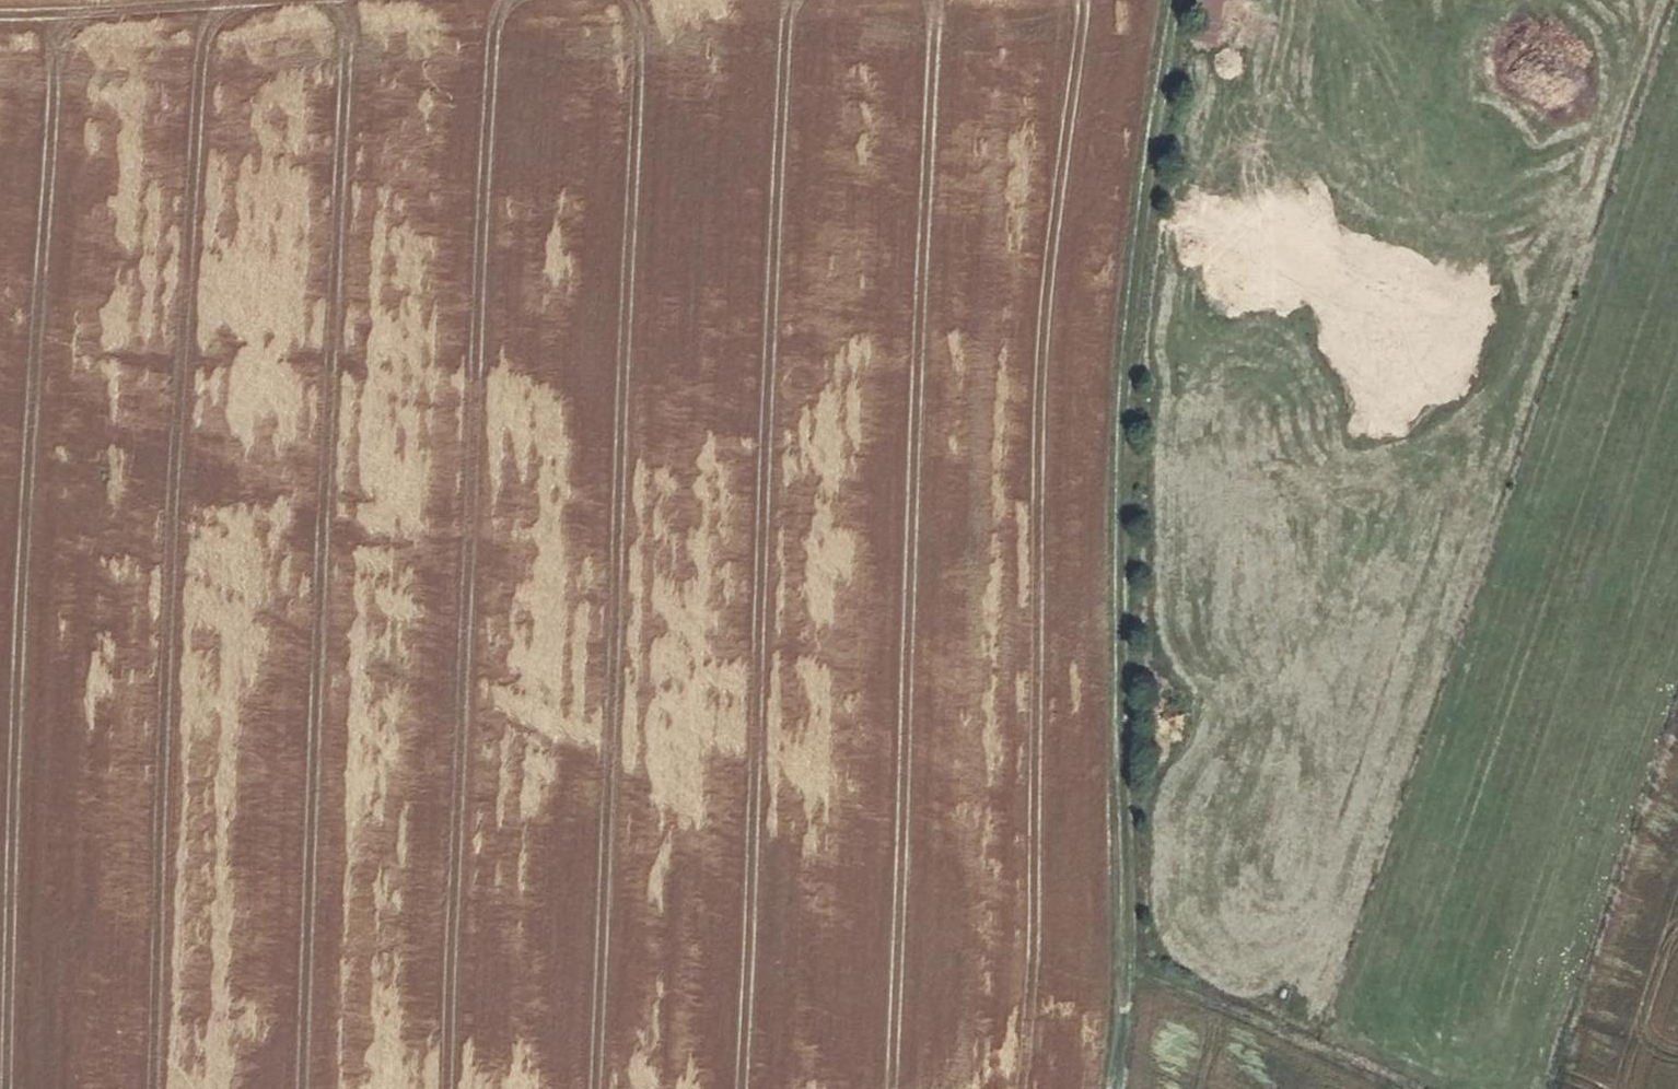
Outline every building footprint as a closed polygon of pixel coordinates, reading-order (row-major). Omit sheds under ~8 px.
[(1189,34),(1217,40),(1225,0),(1196,0),(1189,34)]
